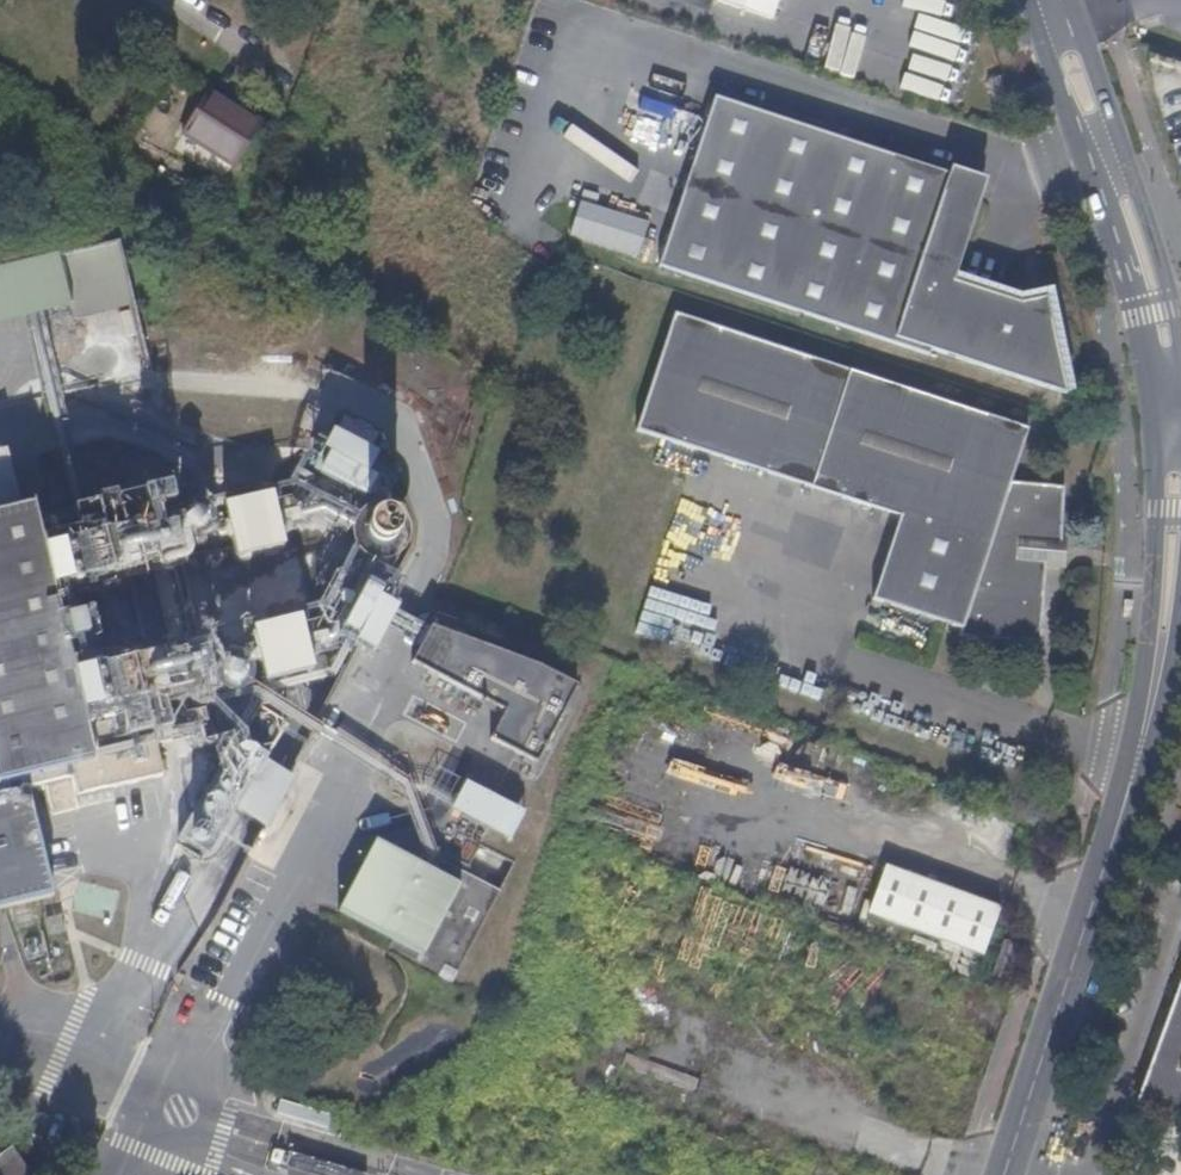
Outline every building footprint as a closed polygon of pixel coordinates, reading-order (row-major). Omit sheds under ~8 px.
[(237,173),(266,125),(216,93),(185,141),(237,173)] [(1065,395),(1045,297),(1020,302),(950,279),(981,185),(716,94),(658,264),(928,355),(930,351),(1065,395)] [(71,319),(71,322),(131,310),(119,249),(0,273),(0,333),(71,319)] [(1049,547),(1063,547),(1067,488),(1012,484),(1029,431),(675,313),(637,429),(900,517),(874,601),(962,631),(962,640),(1044,644),(1049,569),(1049,547)] [(350,522),(388,437),(340,415),(302,500),(350,522)] [(74,478),(69,456),(54,460),(32,466),(3,472),(8,495),(32,489),(74,478)] [(228,567),(280,562),(274,508),(222,513),(228,567)] [(190,692),(283,671),(273,627),(249,634),(245,615),(268,609),(259,567),(163,587),(161,577),(104,592),(58,603),(44,549),(47,545),(45,540),(32,543),(27,520),(5,525),(10,548),(0,551),(0,913),(50,900),(35,834),(26,791),(68,781),(72,801),(158,780),(151,751),(200,739),(190,692)] [(1062,570),(1063,547),(1049,547),(1049,569),(1062,570)] [(338,650),(374,667),(397,620),(361,603),(338,650)] [(554,718),(568,689),(527,668),(511,660),(481,650),(444,637),(422,629),(405,664),(445,685),(498,713),(484,741),(529,766),(554,718)] [(269,818),(305,741),(267,724),(269,721),(246,711),(183,847),(213,861),(239,805),(269,818)] [(506,842),(519,816),(460,787),(446,814),(506,842)] [(422,961),(459,888),(374,843),(336,916),(422,961)] [(982,956),(1000,911),(963,897),(909,876),(886,868),(869,913),(919,933),(982,956)] [(63,952),(59,937),(44,941),(47,956),(63,952)] [(1011,999),(1015,989),(1005,984),(1001,995),(1011,999)] [(1137,1106),(1180,1122),(1180,985),(1137,1106)] [(19,1153),(0,1160),(0,1174),(27,1174),(19,1153)]
